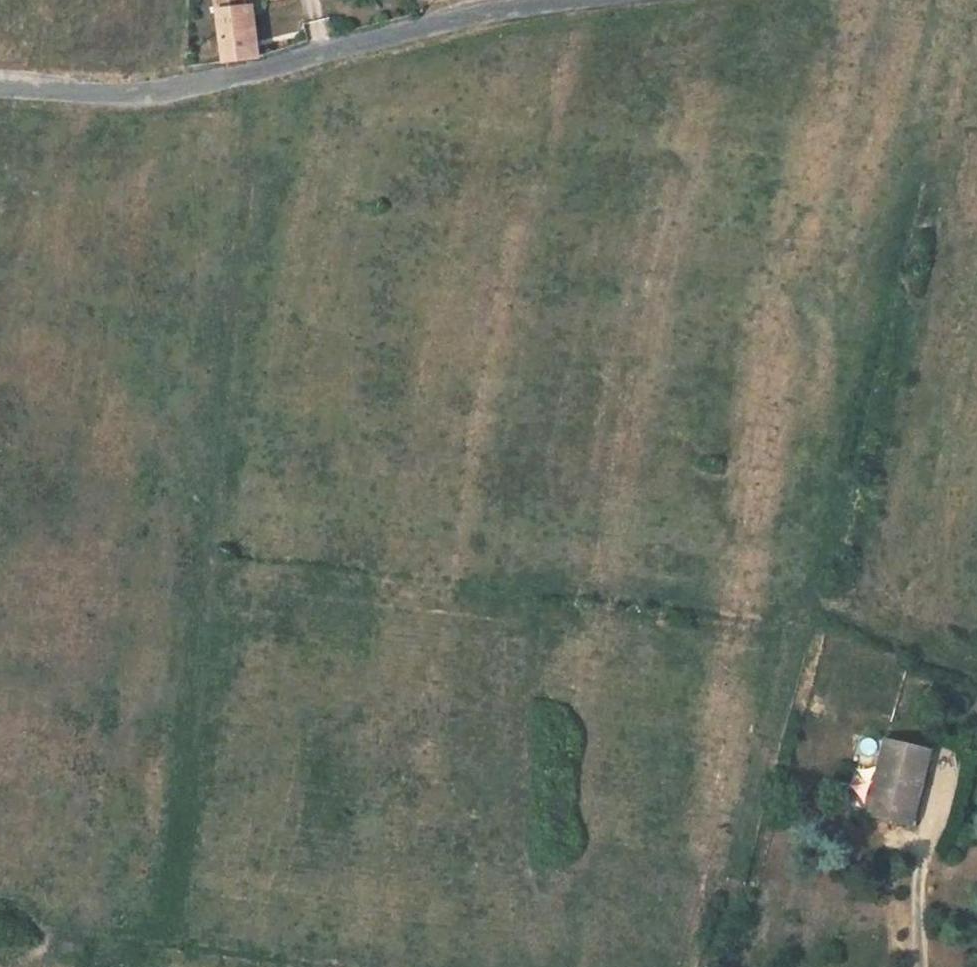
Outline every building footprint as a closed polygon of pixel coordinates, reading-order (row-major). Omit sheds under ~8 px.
[(222,63),(256,58),(250,8),(244,9),(243,0),(215,0),(222,63)] [(887,744),(883,759),(869,814),(883,817),(899,822),(911,825),(929,757),(899,748),(887,744)]
